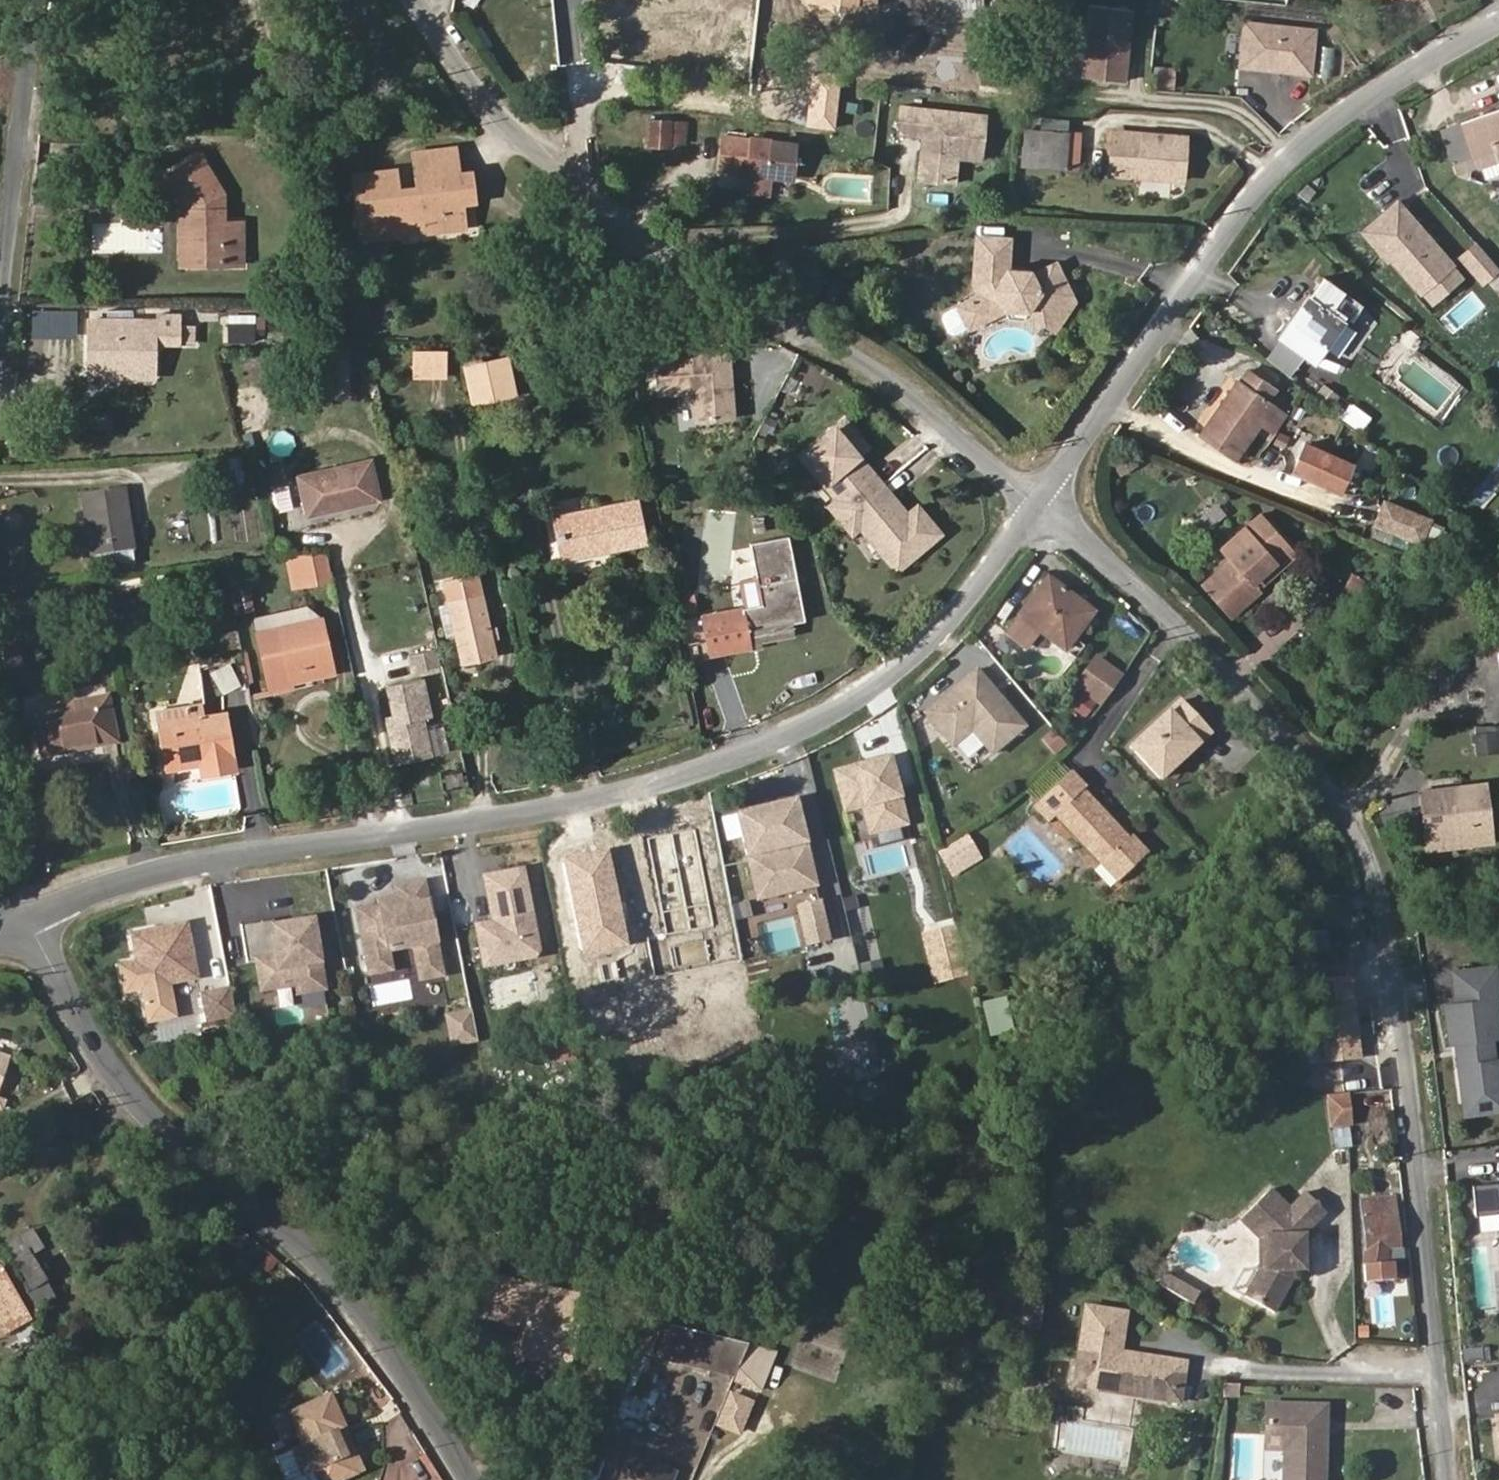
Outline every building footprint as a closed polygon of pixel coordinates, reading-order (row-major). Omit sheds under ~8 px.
[(622,21),(692,25),(692,22),(709,23),(710,0),(623,0),(622,21)] [(1125,82),(1132,9),(1085,4),(1078,77),(1125,82)] [(1156,26),(1158,14),(1148,12),(1146,25),(1156,26)] [(1312,75),(1317,27),(1242,19),(1237,67),(1312,75)] [(1150,66),(1149,88),(1174,89),(1174,67),(1150,66)] [(844,100),(841,115),(861,118),(863,104),(844,100)] [(958,160),(981,162),(986,113),(898,104),(895,135),(915,137),(911,181),(955,186),(958,160)] [(1441,130),(1452,163),(1472,156),(1475,155),(1498,147),(1498,109),(1441,130)] [(670,144),(671,121),(646,119),(645,145),(670,147),(670,144)] [(685,144),(686,121),(671,121),(670,144),(685,144)] [(1035,167),(1038,130),(1024,129),(1020,166),(1035,167)] [(1064,169),(1067,132),(1038,130),(1035,167),(1064,169)] [(1078,170),(1081,133),(1067,132),(1064,169),(1078,170)] [(1182,180),(1185,136),(1142,133),(1142,134),(1113,132),(1109,174),(1139,176),(1139,177),(1182,180)] [(791,179),(795,142),(722,136),(718,170),(746,173),(745,192),(767,194),(769,177),(791,179)] [(477,201),(472,168),(460,170),(457,147),(441,149),(445,186),(439,186),(440,195),(460,193),(461,203),(477,201)] [(1498,160),(1498,147),(1475,155),(1478,167),(1498,160)] [(461,203),(460,193),(440,195),(439,186),(445,186),(441,149),(412,152),(416,186),(397,188),(394,169),(351,174),(359,239),(402,234),(401,226),(422,224),(423,232),(464,227),(461,203)] [(222,222),(222,193),(199,155),(166,175),(186,209),(187,254),(221,254),(222,264),(242,264),(241,222),(222,222)] [(222,264),(221,254),(187,254),(186,209),(178,209),(179,264),(222,264)] [(1074,301),(1055,262),(1032,274),(1030,271),(1007,269),(1009,238),(976,236),(972,283),(978,295),(956,305),(943,313),(941,319),(947,332),(954,335),(968,328),(1005,310),(1027,311),(1054,330),(1074,301)] [(1350,320),(1361,304),(1323,276),(1280,337),(1313,360),(1344,316),(1350,320)] [(27,304),(27,318),(69,319),(69,305),(27,304)] [(153,377),(154,342),(192,342),(193,327),(180,327),(180,315),(156,315),(156,321),(88,321),(88,371),(115,372),(115,377),(153,377)] [(252,322),(224,323),(226,344),(253,342),(252,322)] [(1408,327),(1396,341),(1410,352),(1422,338),(1408,327)] [(445,375),(445,349),(413,349),(413,375),(445,375)] [(479,362),(476,349),(460,353),(463,366),(479,362)] [(734,417),(729,350),(654,356),(657,395),(693,392),(695,420),(734,417)] [(516,395),(508,356),(485,361),(494,400),(516,395)] [(494,400),(485,361),(479,362),(463,366),(471,404),(494,400)] [(1261,422),(1272,406),(1267,402),(1276,390),(1247,370),(1239,382),(1237,381),(1200,433),(1235,458),(1261,422)] [(798,396),(803,382),(786,375),(781,389),(798,396)] [(1340,396),(1323,383),(1311,398),(1329,411),(1340,396)] [(1272,431),(1284,414),(1272,406),(1261,422),(1272,431)] [(882,483),(858,455),(868,446),(844,418),(800,455),(836,499),(829,505),(840,519),(851,510),(852,509),(882,483)] [(1338,494),(1352,464),(1304,441),(1289,471),(1338,494)] [(244,482),(241,456),(228,458),(231,483),(244,482)] [(378,498),(369,460),(298,476),(306,514),(378,498)] [(941,533),(917,504),(906,513),(882,483),(852,509),(851,510),(840,519),(851,533),(859,527),(896,570),(941,533)] [(134,549),(125,486),(80,493),(90,556),(103,554),(132,550),(134,549)] [(1430,519),(1385,500),(1375,523),(1421,542),(1430,519)] [(643,542),(635,501),(554,517),(562,558),(595,551),(594,546),(604,544),(605,549),(643,542)] [(1253,582),(1290,549),(1260,515),(1221,548),(1231,560),(1203,585),(1230,616),(1259,590),(1258,589),(1253,582)] [(804,621),(787,535),(749,543),(761,604),(742,608),(747,632),(791,623),(804,621)] [(1258,589),(1296,556),(1290,549),(1253,582),(1258,589)] [(134,563),(132,550),(103,554),(105,568),(134,563)] [(333,581),(326,552),(284,555),(290,589),(333,581)] [(249,583),(246,571),(229,575),(232,587),(249,583)] [(495,655),(477,573),(443,581),(447,603),(454,632),(461,663),(495,655)] [(1064,651),(1093,612),(1047,577),(1022,609),(1005,633),(1025,648),(1038,631),(1064,651)] [(254,609),(249,583),(232,587),(236,613),(254,609)] [(454,632),(447,603),(438,605),(444,634),(454,632)] [(257,630),(319,615),(307,605),(254,617),(257,630)] [(742,608),(742,606),(698,614),(706,658),(750,649),(750,645),(747,632),(742,608)] [(319,660),(314,638),(324,636),(319,615),(257,630),(270,691),(294,686),(293,681),(290,667),(319,660)] [(750,645),(794,637),(791,623),(747,632),(750,645)] [(332,673),(324,636),(314,638),(319,660),(290,667),(293,681),(332,673)] [(410,672),(439,668),(436,648),(407,652),(410,672)] [(133,664),(130,652),(119,654),(121,666),(133,664)] [(1102,704),(1122,678),(1096,659),(1076,685),(1102,704)] [(209,670),(219,694),(240,685),(230,661),(209,670)] [(1026,727),(976,666),(920,713),(950,750),(971,732),(991,756),(1026,727)] [(432,755),(423,719),(432,717),(423,676),(382,686),(389,715),(381,717),(392,764),(432,755)] [(116,741),(107,696),(32,711),(41,755),(116,741)] [(1161,779),(1210,733),(1180,700),(1130,746),(1161,779)] [(204,715),(201,701),(154,709),(156,722),(204,715)] [(236,768),(227,711),(204,715),(156,722),(164,769),(197,764),(199,774),(236,768)] [(1476,733),(1478,753),(1498,751),(1498,730),(1476,733)] [(907,824),(889,754),(830,770),(842,813),(855,810),(862,836),(907,824)] [(1148,853),(1129,838),(1083,790),(1086,787),(1071,770),(1032,806),(1048,822),(1055,816),(1116,882),(1148,853)] [(441,774),(444,791),(464,788),(461,771),(441,774)] [(1495,845),(1488,781),(1421,789),(1428,853),(1495,845)] [(817,886),(795,798),(732,814),(754,902),(817,886)] [(949,869),(974,853),(966,839),(941,854),(949,869)] [(953,875),(978,859),(974,853),(949,869),(953,875)] [(470,924),(479,970),(535,960),(539,952),(523,866),(479,875),(488,921),(470,924)] [(424,880),(396,885),(391,886),(392,896),(373,899),(374,904),(351,909),(365,977),(392,972),(389,953),(409,949),(415,981),(443,976),(424,880)] [(829,941),(820,899),(793,906),(802,948),(829,941)] [(247,960),(250,959),(255,994),(292,988),(293,997),(324,992),(312,917),(271,924),(271,921),(241,925),(247,960)] [(197,979),(186,920),(127,932),(138,990),(197,979)] [(1453,1044),(1464,1117),(1498,1111),(1498,1058),(1496,1058),(1493,1039),(1498,1038),(1498,1016),(1497,1001),(1498,1000),(1498,977),(1497,963),(1449,970),(1454,1002),(1443,1004),(1449,1045),(1453,1044)] [(1362,1028),(1356,979),(1327,983),(1333,1032),(1362,1028)] [(234,1018),(228,986),(197,992),(203,1023),(234,1018)] [(476,1042),(469,1008),(442,1014),(449,1047),(476,1042)] [(10,1057),(0,1054),(0,1085),(10,1057)] [(1350,1146),(1345,1118),(1330,1121),(1335,1148),(1350,1146)] [(1498,1220),(1498,1185),(1495,1185),(1496,1189),(1471,1191),(1474,1216),(1498,1214),(1498,1220)] [(1305,1269),(1304,1234),(1326,1211),(1305,1191),(1289,1207),(1269,1188),(1242,1216),(1262,1236),(1269,1236),(1270,1250),(1263,1251),(1263,1269),(1259,1269),(1243,1296),(1273,1313),(1294,1277),(1294,1269),(1305,1269)] [(1397,1245),(1392,1197),(1362,1200),(1367,1249),(1366,1264),(1374,1264),(1386,1263),(1388,1246),(1397,1245)] [(1270,1250),(1269,1236),(1262,1236),(1242,1216),(1239,1219),(1258,1238),(1259,1269),(1263,1269),(1263,1251),(1270,1250)] [(45,1279),(30,1253),(42,1246),(32,1229),(5,1245),(19,1267),(31,1288),(45,1279)] [(2,1267),(0,1268),(0,1328),(4,1335),(31,1320),(2,1267)] [(1243,1296),(1259,1269),(1243,1269),(1232,1289),(1243,1296)] [(1165,1272),(1157,1286),(1191,1304),(1199,1291),(1165,1272)] [(570,1364),(586,1297),(486,1276),(478,1308),(525,1318),(523,1327),(517,1353),(570,1364)] [(1039,1327),(1042,1298),(1022,1296),(1020,1324),(1039,1327)] [(1179,1402),(1185,1362),(1136,1354),(1135,1360),(1119,1358),(1120,1352),(1126,1312),(1086,1306),(1074,1385),(1179,1402)] [(523,1327),(525,1318),(478,1308),(476,1317),(523,1327)] [(733,1375),(746,1344),(670,1325),(662,1357),(733,1375)] [(759,1390),(774,1351),(760,1347),(746,1344),(733,1375),(731,1380),(759,1390)] [(1462,1348),(1463,1363),(1489,1361),(1489,1346),(1462,1348)] [(1135,1360),(1136,1354),(1120,1352),(1119,1358),(1135,1360)] [(714,1427),(739,1436),(753,1400),(727,1390),(714,1427)] [(337,1430),(344,1427),(330,1395),(289,1413),(303,1444),(306,1452),(295,1457),(303,1475),(314,1470),(319,1479),(337,1479),(355,1472),(337,1430)] [(1326,1405),(1267,1404),(1265,1448),(1285,1449),(1284,1479),(1324,1479),(1326,1405)] [(639,1445),(641,1424),(623,1423),(622,1444),(639,1445)] [(362,1469),(344,1427),(337,1430),(355,1472),(362,1469)] [(306,1452),(303,1444),(292,1449),(295,1457),(306,1452)] [(673,1472),(618,1449),(604,1479),(670,1479),(673,1472)]
